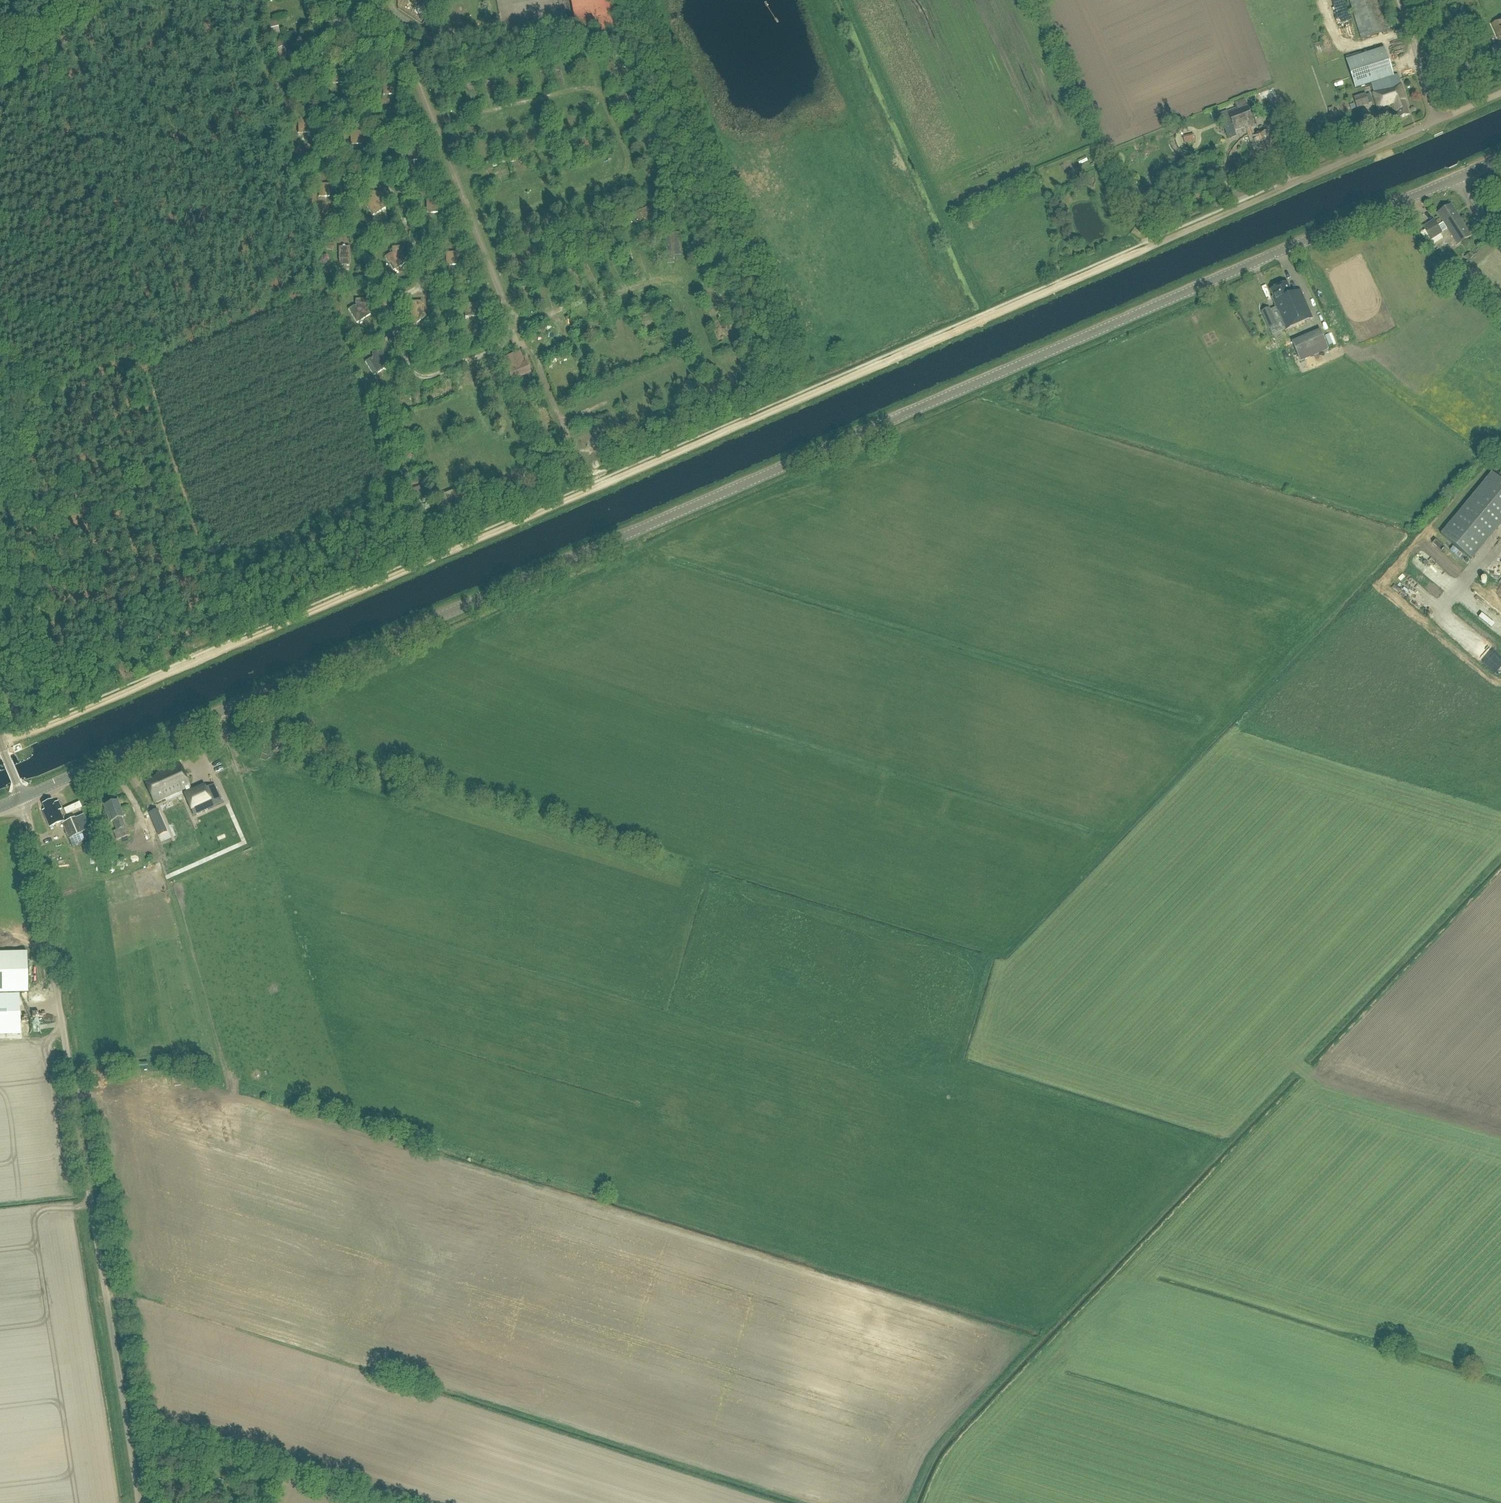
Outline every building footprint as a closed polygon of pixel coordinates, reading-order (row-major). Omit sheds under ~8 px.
[(579,39),(623,30),(619,10),(615,10),(613,0),(572,0),(579,39)] [(1377,0),(1350,0),(1362,41),(1387,34),(1377,0)] [(265,7),(257,6),(256,14),(264,15),(265,7)] [(319,18),(316,9),(310,12),(313,20),(319,18)] [(1492,25),(1500,44),(1493,47),(1499,59),(1500,58),(1500,21),(1492,25)] [(280,34),(277,23),(265,25),(267,36),(280,34)] [(319,47),(309,39),(301,48),(311,56),(319,47)] [(1393,79),(1385,50),(1346,61),(1355,90),(1370,86),(1373,94),(1372,95),(1377,112),(1381,111),(1382,109),(1390,106),(1392,114),(1390,115),(1392,122),(1407,117),(1403,103),(1405,102),(1397,77),(1393,79)] [(589,56),(582,59),(589,80),(596,78),(589,56)] [(609,59),(614,78),(619,76),(615,57),(609,59)] [(553,66),(559,88),(566,86),(561,64),(553,66)] [(342,84),(341,71),(330,72),(330,84),(342,84)] [(519,92),(525,91),(522,73),(516,74),(519,92)] [(394,96),(394,83),(382,83),(383,96),(394,96)] [(1369,105),(1366,94),(1354,98),(1357,109),(1369,105)] [(1237,108),(1219,115),(1221,122),(1223,121),(1230,138),(1247,132),(1250,140),(1262,167),(1279,160),(1267,131),(1255,136),(1252,130),(1256,129),(1247,105),(1237,109),(1237,108)] [(627,119),(630,126),(643,121),(640,114),(627,119)] [(309,134),(309,121),(298,121),(298,134),(309,134)] [(362,145),(361,132),(350,133),(351,145),(362,145)] [(1195,135),(1184,138),(1187,148),(1198,144),(1195,135)] [(640,142),(643,149),(655,145),(653,138),(640,142)] [(418,161),(418,149),(407,149),(407,162),(418,161)] [(491,176),(511,169),(509,162),(488,170),(491,176)] [(650,178),(666,170),(663,164),(647,171),(650,178)] [(626,207),(632,203),(623,184),(617,187),(626,207)] [(330,198),(329,185),(318,185),(319,198),(330,198)] [(382,205),(382,193),(371,193),(371,199),(364,203),(373,217),(385,209),(382,205)] [(600,218),(607,215),(600,195),(593,197),(600,218)] [(438,214),(437,201),(426,201),(427,214),(438,214)] [(1470,237),(1450,206),(1438,214),(1444,223),(1437,227),(1434,222),(1424,229),(1430,240),(1448,229),(1458,245),(1470,237)] [(1436,245),(1446,240),(1444,235),(1434,240),(1436,245)] [(404,260),(403,247),(392,248),(392,254),(385,258),(394,271),(407,263),(405,260),(404,260)] [(350,262),(350,248),(339,248),(339,263),(340,266),(349,266),(350,262)] [(639,270),(644,269),(639,248),(634,249),(639,270)] [(457,266),(456,253),(445,254),(446,266),(457,266)] [(515,256),(517,262),(528,260),(526,253),(515,256)] [(612,259),(606,261),(615,281),(621,279),(612,259)] [(597,263),(590,267),(599,280),(605,276),(597,263)] [(706,295),(718,292),(715,282),(703,285),(706,295)] [(1293,294),(1288,283),(1270,291),(1273,298),(1272,299),(1276,307),(1275,307),(1285,331),(1286,331),(1289,339),(1302,333),(1299,325),(1312,319),(1300,291),(1293,294)] [(520,291),(522,297),(537,292),(535,286),(520,291)] [(367,313),(366,300),(355,300),(355,306),(347,311),(356,324),(369,316),(367,313)] [(423,315),(422,302),(411,303),(411,308),(405,313),(413,326),(426,317),(425,315),(423,315)] [(721,302),(709,305),(711,315),(723,313),(721,302)] [(476,318),(476,305),(465,305),(465,318),(476,318)] [(1262,312),(1269,328),(1275,326),(1268,309),(1262,312)] [(614,338),(620,338),(618,320),(612,321),(614,338)] [(592,329),(606,327),(605,321),(591,323),(592,329)] [(553,326),(539,334),(542,339),(555,331),(553,326)] [(673,332),(678,347),(684,345),(679,330),(673,332)] [(644,343),(646,349),(668,343),(666,337),(644,343)] [(383,365),(383,352),(372,353),(372,359),(365,363),(373,376),(385,368),(383,365)] [(520,352),(504,358),(508,369),(506,370),(511,382),(530,374),(526,362),(524,363),(520,352)] [(722,365),(743,362),(742,355),(721,358),(722,365)] [(602,357),(600,364),(620,372),(623,365),(602,357)] [(561,385),(566,384),(559,363),(554,365),(561,385)] [(447,389),(432,396),(435,402),(450,395),(447,389)] [(400,410),(417,406),(415,398),(398,402),(400,410)] [(534,414),(543,433),(550,429),(542,410),(534,414)] [(409,432),(389,440),(392,446),(411,438),(409,432)] [(1441,535),(1473,561),(1500,526),(1500,481),(1492,473),(1441,535)] [(1414,562),(1449,594),(1460,582),(1425,550),(1414,562)] [(1399,581),(1394,586),(1403,596),(1408,591),(1399,581)] [(1418,583),(1412,588),(1418,595),(1424,589),(1418,583)] [(1443,630),(1451,615),(1446,613),(1438,627),(1443,630)] [(190,788),(180,764),(158,773),(154,779),(145,783),(153,803),(190,788)] [(213,807),(205,789),(185,797),(193,815),(213,807)] [(123,818),(117,800),(103,805),(110,823),(113,822),(116,831),(113,832),(116,840),(128,836),(121,819),(123,818)] [(53,804),(52,801),(43,805),(45,811),(43,812),(51,830),(62,826),(71,846),(84,841),(74,819),(64,823),(59,811),(61,810),(58,802),(53,804)] [(182,830),(190,828),(188,818),(179,820),(182,830)] [(28,994),(27,953),(0,953),(0,994),(28,994)]
